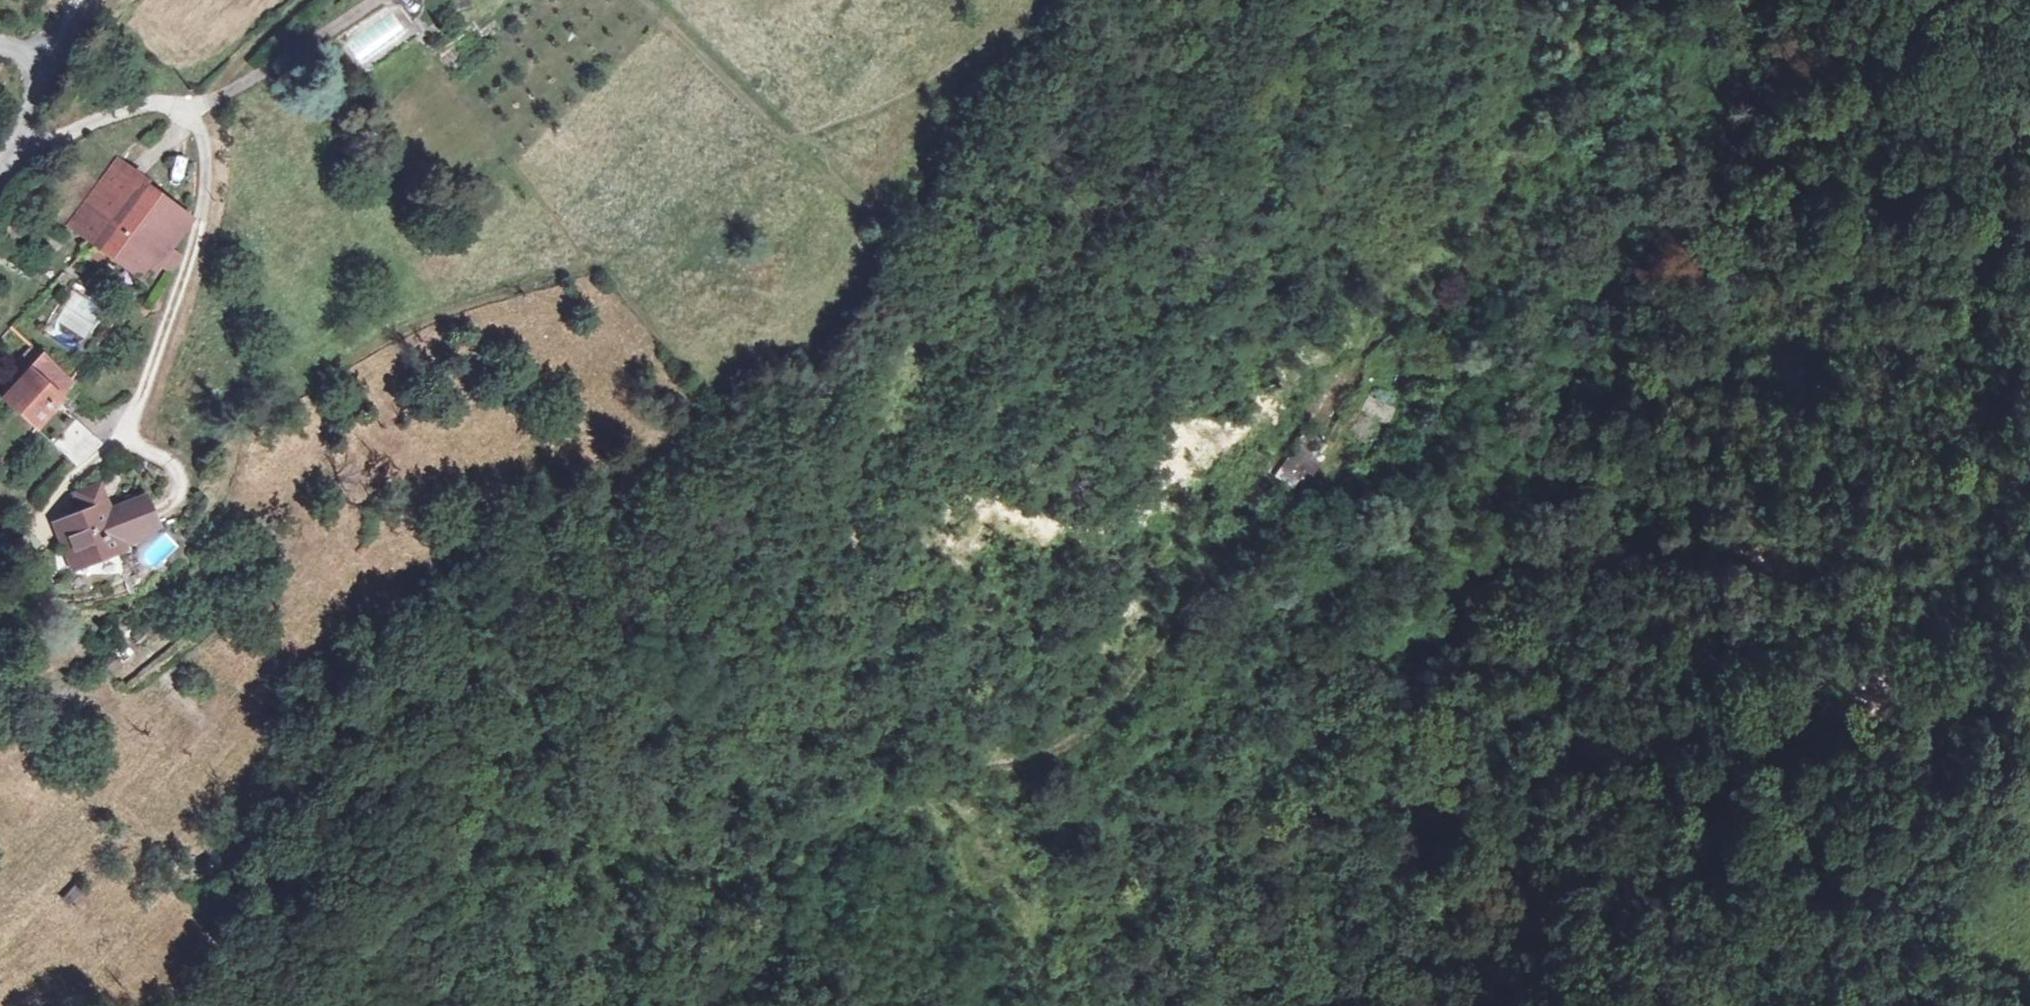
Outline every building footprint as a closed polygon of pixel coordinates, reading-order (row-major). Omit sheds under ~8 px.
[(70,226),(88,239),(99,247),(144,183),(115,160),(70,226)] [(99,247),(88,239),(79,253),(94,264),(103,252),(142,280),(152,267),(166,277),(180,258),(166,248),(187,216),(144,183),(99,247)] [(40,359),(2,405),(34,430),(70,381),(40,359)] [(1329,441),(1308,426),(1278,469),(1299,484),(1329,441)] [(81,549),(89,573),(135,555),(133,549),(165,537),(153,505),(118,516),(108,489),(83,497),(91,519),(60,528),(69,553),(81,549)] [(81,549),(69,553),(64,554),(73,579),(89,573),(81,549)]
